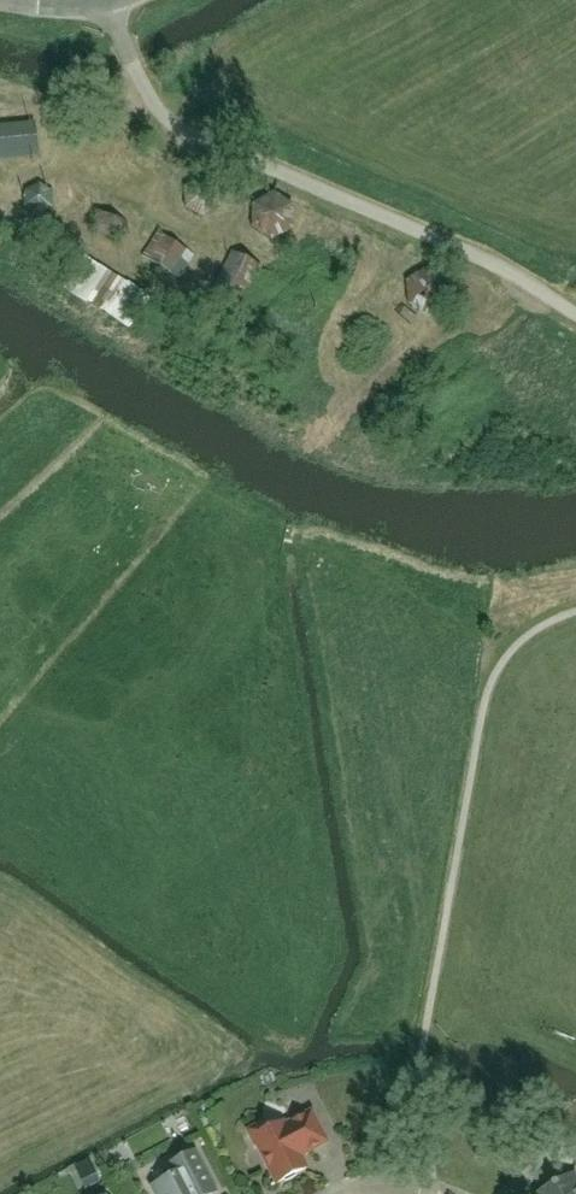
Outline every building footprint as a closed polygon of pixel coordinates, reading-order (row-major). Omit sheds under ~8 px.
[(212,224),(211,193),(186,194),(186,225),(212,224)] [(260,246),(290,243),(287,206),(257,209),(260,246)] [(105,209),(91,233),(117,248),(131,224),(105,209)] [(160,239),(143,262),(177,288),(194,265),(160,239)] [(63,292),(128,337),(150,305),(84,260),(63,292)] [(215,301),(246,310),(258,270),(226,261),(215,301)] [(407,281),(408,310),(436,309),(435,280),(407,281)] [(249,1135),(254,1146),(257,1145),(277,1183),(307,1168),(300,1155),(327,1142),(311,1112),(285,1125),(283,1122),(268,1129),(266,1126),(259,1123),(251,1127),(249,1135)] [(566,1143),(575,1160),(575,1137),(566,1143)] [(152,1187),(156,1193),(212,1193),(217,1191),(196,1151),(168,1166),(174,1176),(152,1187)] [(573,1172),(535,1193),(575,1193),(575,1177),(573,1172)]
